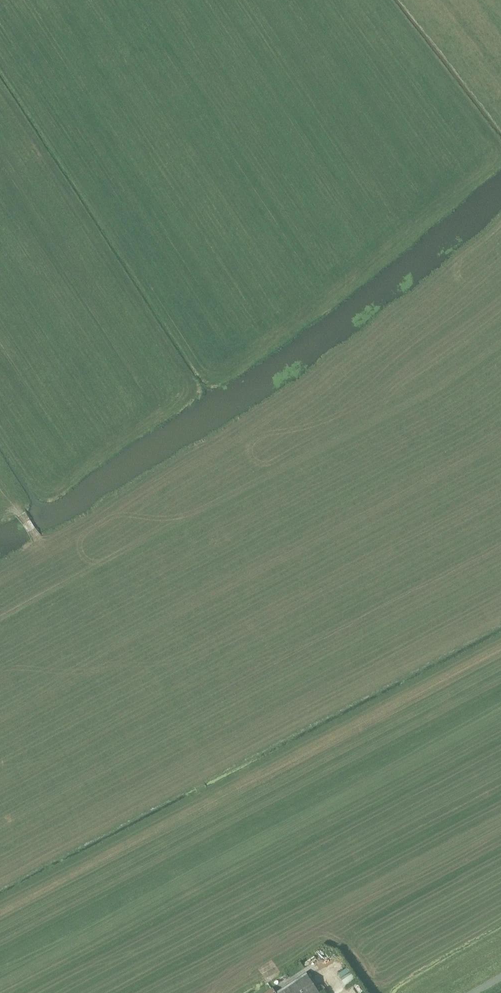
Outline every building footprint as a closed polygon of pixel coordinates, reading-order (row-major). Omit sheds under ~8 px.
[(320,992),(307,974),(282,990),(284,992),(283,992),(319,992),(320,992)]
